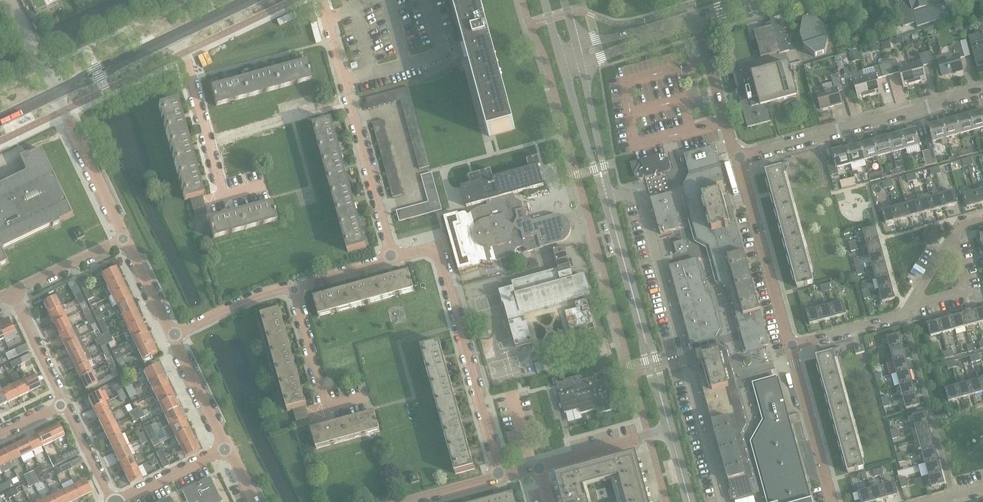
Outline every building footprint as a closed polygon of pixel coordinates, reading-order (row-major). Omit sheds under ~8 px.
[(47,7),(61,0),(29,0),(35,12),(47,7)] [(468,57),(490,137),(496,135),(513,131),(491,52),(494,51),(487,25),(484,26),(477,0),(453,0),(464,42),(468,57)] [(903,27),(916,23),(917,28),(949,17),(944,0),(894,0),(903,27)] [(803,19),(801,35),(805,48),(815,57),(826,54),(829,40),(825,27),(814,16),(803,19)] [(766,28),(754,31),(761,58),(779,53),(779,54),(797,49),(793,33),(786,35),(781,20),(766,24),(765,24),(766,28)] [(974,30),(976,34),(969,36),(977,67),(982,66),(982,28),(974,30)] [(956,55),(938,60),(942,76),(963,71),(960,58),(965,57),(971,55),(967,40),(961,42),(961,44),(953,47),(956,55)] [(890,48),(888,42),(882,44),(884,50),(890,48)] [(857,50),(849,52),(852,62),(860,60),(857,50)] [(921,61),(910,64),(915,84),(927,80),(923,66),(929,64),(925,53),(919,54),(921,61)] [(306,61),(278,69),(283,88),(311,80),(306,61)] [(890,61),(885,62),(885,64),(889,76),(894,74),(900,72),(904,87),(915,84),(910,64),(898,67),(897,61),(891,62),(890,61)] [(874,68),(863,71),(864,77),(870,96),(881,93),(877,79),(883,77),(889,76),(885,64),(885,62),(880,64),(880,65),(874,67),(874,68)] [(749,64),(732,68),(737,90),(736,91),(736,93),(737,95),(739,94),(748,128),(771,122),(768,110),(765,111),(764,105),(798,96),(789,63),(759,72),(752,73),(749,64)] [(851,67),(844,69),(848,87),(854,85),(858,99),(870,96),(864,77),(863,71),(853,74),(851,67)] [(278,69),(243,79),(248,98),(283,88),(278,69)] [(844,90),(840,78),(832,80),(834,88),(816,93),(821,110),(842,104),(838,92),(844,90)] [(248,98),(243,79),(211,88),(216,107),(248,98)] [(398,90),(401,100),(402,106),(413,103),(408,87),(398,90)] [(393,91),(387,93),(390,103),(396,102),(393,91)] [(387,93),(382,94),(385,105),(390,103),(387,93)] [(382,94),(377,96),(380,106),(385,105),(382,94)] [(377,96),(372,97),(374,108),(380,106),(377,96)] [(374,108),(372,97),(366,99),(369,109),(374,108)] [(158,106),(167,138),(186,132),(177,101),(158,106)] [(800,101),(792,103),(794,111),(802,109),(800,101)] [(413,103),(402,106),(403,111),(414,108),(413,103)] [(414,108),(403,111),(405,116),(415,113),(414,108)] [(970,113),(974,131),(982,128),(982,109),(970,113)] [(415,113),(405,116),(406,121),(417,118),(415,113)] [(970,113),(956,117),(961,134),(974,131),(970,113)] [(956,117),(942,121),(947,138),(961,134),(956,117)] [(417,118),(406,121),(408,127),(418,124),(417,118)] [(372,123),(374,128),(384,126),(383,120),(372,123)] [(313,126),(322,158),(341,152),(332,121),(313,126)] [(931,134),(924,136),(928,149),(932,165),(938,163),(932,143),(933,142),(942,139),(943,144),(948,143),(947,138),(942,121),(928,124),(931,134)] [(418,124),(408,127),(409,132),(420,129),(418,124)] [(384,126),(374,128),(375,134),(386,131),(384,126)] [(915,128),(901,132),(906,149),(920,145),(915,128)] [(420,129),(409,132),(411,137),(421,134),(420,129)] [(386,131),(375,134),(377,139),(387,136),(386,131)] [(186,132),(167,138),(176,169),(195,164),(186,132)] [(901,132),(887,135),(892,153),(906,149),(901,132)] [(421,134),(411,137),(412,142),(423,139),(421,134)] [(887,135),(874,139),(879,157),(892,153),(887,135)] [(387,136),(377,139),(378,144),(389,141),(387,136)] [(423,139),(412,142),(414,148),(424,145),(423,139)] [(874,139),(860,143),(865,160),(873,158),(874,161),(879,160),(879,157),(874,139)] [(389,141),(378,144),(380,150),(390,147),(389,141)] [(860,143),(846,147),(851,164),(865,160),(860,143)] [(424,145),(414,148),(415,153),(426,150),(424,145)] [(390,147),(380,150),(381,155),(392,152),(390,147)] [(726,187),(715,147),(687,154),(687,155),(685,155),(686,159),(686,161),(690,175),(689,176),(683,187),(692,219),(697,239),(698,240),(709,247),(718,277),(719,281),(719,283),(720,283),(727,287),(729,288),(746,352),(765,346),(769,345),(727,191),(725,192),(724,187),(726,187)] [(832,151),(835,159),(837,168),(851,164),(846,147),(832,151)] [(7,262),(1,249),(52,225),(52,227),(60,223),(59,221),(72,215),(41,149),(28,155),(27,154),(19,157),(26,172),(0,184),(0,266),(7,262)] [(932,165),(928,149),(922,151),(927,166),(932,165)] [(426,150),(415,153),(416,158),(427,155),(426,150)] [(341,152),(322,158),(331,189),(350,184),(341,152)] [(392,152),(381,155),(383,160),(393,157),(392,152)] [(427,155),(416,158),(418,164),(428,161),(427,155)] [(642,161),(631,164),(635,176),(636,176),(636,177),(637,178),(638,179),(640,179),(645,177),(646,177),(659,174),(669,171),(670,170),(670,168),(668,159),(665,160),(664,155),(642,161)] [(393,157),(383,160),(384,165),(395,163),(393,157)] [(469,176),(471,185),(461,188),(467,207),(487,202),(514,194),(544,186),(539,167),(541,166),(539,157),(527,160),(529,169),(494,178),(491,170),(480,173),(469,176)] [(837,168),(835,159),(829,161),(833,176),(839,174),(837,168)] [(428,161),(418,164),(419,169),(430,166),(428,161)] [(790,162),(780,165),(781,168),(782,168),(785,176),(787,176),(787,173),(790,162)] [(395,163),(384,165),(385,171),(396,168),(395,163)] [(195,164),(176,169),(185,201),(190,199),(202,196),(203,196),(195,164)] [(396,168),(385,171),(387,176),(397,173),(396,168)] [(766,173),(768,180),(768,181),(785,176),(782,168),(781,168),(766,173)] [(879,172),(869,175),(871,182),(877,180),(881,179),(879,172)] [(397,173),(387,176),(388,181),(399,178),(397,173)] [(421,176),(423,181),(433,179),(432,173),(421,176)] [(785,176),(768,181),(772,196),(791,191),(790,188),(787,176),(785,176)] [(399,178),(388,181),(390,186),(400,184),(399,178)] [(433,179),(423,181),(424,187),(435,184),(433,179)] [(350,184),(331,189),(339,220),(358,215),(350,184)] [(400,184),(390,186),(391,192),(402,189),(400,184)] [(435,184),(424,187),(426,192),(436,189),(435,184)] [(402,189),(391,192),(393,198),(403,195),(402,189)] [(436,189),(426,192),(427,197),(438,194),(436,189)] [(791,191),(772,196),(777,211),(795,206),(791,191)] [(954,191),(942,195),(945,208),(958,204),(954,191)] [(979,205),(976,192),(963,195),(967,208),(979,205)] [(427,197),(429,202),(431,213),(442,210),(438,194),(427,197)] [(502,259),(561,243),(562,243),(563,242),(565,241),(567,240),(568,239),(568,238),(569,237),(570,235),(571,234),(571,232),(571,230),(571,229),(571,228),(571,227),(571,226),(570,225),(570,224),(569,222),(568,221),(568,220),(566,219),(565,218),(564,217),(562,216),(560,216),(559,216),(558,215),(557,215),(556,215),(554,216),(534,221),(526,217),(528,213),(524,210),(522,203),(515,199),(514,194),(487,202),(488,206),(495,204),(499,221),(504,224),(501,230),(502,234),(496,235),(502,259)] [(651,200),(654,210),(661,235),(671,232),(667,215),(664,206),(674,204),(671,194),(668,195),(651,200)] [(942,195),(930,198),(934,211),(945,208),(942,195)] [(202,196),(190,199),(192,206),(204,202),(202,196)] [(930,198),(918,201),(922,214),(934,211),(930,198)] [(918,201),(906,205),(910,217),(922,214),(918,201)] [(204,202),(192,206),(193,211),(205,208),(204,202)] [(272,202),(240,211),(245,230),(277,221),(272,202)] [(429,202),(423,204),(426,214),(431,213),(429,202)] [(423,204),(418,205),(421,216),(426,214),(423,204)] [(502,259),(496,235),(502,234),(501,230),(504,224),(499,221),(495,204),(488,206),(480,208),(478,209),(477,209),(475,210),(474,211),(472,212),(470,214),(468,215),(465,212),(444,218),(459,271),(480,266),(481,261),(483,262),(486,262),(488,262),(491,262),(493,262),(495,261),(502,259)] [(664,206),(667,215),(676,213),(675,208),(674,204),(664,206)] [(418,205),(413,207),(416,217),(421,216),(418,205)] [(906,205),(894,208),(898,221),(910,217),(906,205)] [(795,206),(777,211),(781,226),(799,221),(795,206)] [(413,207),(408,208),(410,219),(416,217),(413,207)] [(205,208),(193,211),(195,218),(207,214),(205,208)] [(408,208),(402,209),(405,220),(410,219),(408,208)] [(898,221),(894,208),(882,211),(886,224),(898,221)] [(405,220),(402,209),(396,211),(399,222),(405,220)] [(245,230),(240,211),(208,220),(213,239),(245,230)] [(676,213),(667,215),(671,232),(681,229),(679,222),(676,213)] [(358,215),(339,220),(348,252),(367,247),(358,215)] [(799,221),(781,226),(785,242),(803,237),(799,221)] [(863,231),(866,243),(879,240),(876,227),(863,231)] [(85,237),(81,229),(73,233),(77,241),(85,237)] [(803,237),(785,242),(789,257),(807,252),(803,237)] [(879,240),(866,243),(869,255),(882,251),(879,240)] [(684,241),(674,243),(677,254),(687,251),(686,246),(684,241)] [(565,247),(553,250),(556,259),(560,274),(572,271),(568,256),(565,247)] [(882,251),(869,255),(872,267),(885,263),(882,251)] [(807,252),(789,257),(793,272),(812,267),(807,252)] [(670,266),(675,286),(702,279),(700,269),(697,259),(670,266)] [(536,260),(529,262),(531,269),(538,267),(536,260)] [(885,263),(872,267),(876,279),(889,275),(885,263)] [(812,267),(793,272),(798,288),(814,283),(812,276),(814,275),(812,267)] [(102,275),(107,286),(121,279),(116,268),(102,275)] [(514,288),(499,292),(503,305),(504,304),(506,311),(505,311),(506,316),(507,316),(509,322),(516,348),(532,343),(525,318),(523,319),(521,314),(590,295),(585,276),(574,279),(571,272),(559,275),(558,269),(512,282),(514,288)] [(409,272),(377,281),(382,300),(414,291),(409,272)] [(889,275),(876,279),(879,291),(892,287),(889,275)] [(78,280),(83,291),(89,288),(84,277),(78,280)] [(121,279),(107,286),(112,296),(126,289),(121,279)] [(702,279),(675,286),(678,296),(705,288),(702,279)] [(75,281),(68,284),(70,289),(77,286),(75,281)] [(377,281),(346,289),(351,308),(382,300),(377,281)] [(892,287),(879,291),(882,303),(895,299),(892,287)] [(705,288),(678,296),(683,315),(714,307),(711,297),(706,294),(705,288)] [(126,289),(112,296),(117,307),(132,300),(126,289)] [(351,308),(346,289),(314,298),(319,317),(351,308)] [(60,295),(43,303),(49,314),(61,308),(64,307),(65,306),(60,295)] [(132,300),(117,307),(122,318),(137,311),(132,300)] [(577,308),(565,312),(575,347),(598,340),(587,300),(575,303),(577,308)] [(825,307),(819,309),(822,322),(834,318),(830,305),(829,301),(824,303),(825,307)] [(843,302),(830,305),(834,318),(846,315),(843,302)] [(61,308),(49,314),(54,325),(66,319),(63,312),(65,310),(64,307),(61,308)] [(714,307),(683,315),(691,344),(716,337),(720,330),(714,307)] [(822,322),(819,309),(806,312),(810,325),(822,322)] [(137,311),(122,318),(127,328),(142,322),(137,311)] [(262,316),(270,348),(289,343),(281,311),(262,316)] [(975,311),(963,314),(967,327),(979,324),(975,311)] [(963,314),(951,317),(955,330),(967,327),(963,314)] [(951,317),(939,321),(943,334),(955,330),(951,317)] [(0,324),(0,330),(4,339),(15,334),(8,319),(0,324)] [(66,319),(54,325),(59,335),(71,329),(74,328),(71,322),(69,324),(66,319)] [(943,334),(939,321),(927,324),(931,337),(943,334)] [(142,322),(127,328),(133,339),(147,332),(142,322)] [(71,329),(59,335),(64,346),(77,340),(80,338),(81,338),(76,327),(74,328),(71,329)] [(147,332),(133,339),(138,350),(152,343),(147,332)] [(887,338),(890,350),(903,346),(900,334),(887,338)] [(77,340),(64,346),(70,357),(82,351),(85,349),(80,338),(77,340)] [(152,343),(138,350),(143,361),(157,354),(152,343)] [(289,343),(270,348),(279,380),(298,374),(289,343)] [(421,348),(430,380),(448,374),(440,343),(421,348)] [(26,345),(15,350),(18,356),(29,351),(26,345)] [(863,345),(854,348),(855,352),(856,355),(857,354),(865,352),(863,345)] [(696,360),(713,423),(734,500),(754,495),(750,480),(753,480),(741,435),(747,425),(746,424),(726,350),(718,346),(710,348),(710,347),(696,351),(698,360),(696,360)] [(903,346),(890,350),(893,362),(906,358),(903,346)] [(832,354),(833,354),(835,362),(838,361),(837,359),(840,347),(831,350),(832,354)] [(82,351),(70,357),(75,368),(87,362),(87,361),(91,359),(86,349),(82,351)] [(876,354),(870,355),(871,360),(883,356),(882,352),(876,353),(876,354)] [(31,354),(20,359),(22,364),(33,359),(31,354)] [(833,354),(832,354),(817,358),(819,366),(835,362),(833,354)] [(906,358),(893,362),(896,373),(909,370),(906,358)] [(87,362),(75,368),(80,379),(92,373),(90,369),(96,366),(93,359),(87,362)] [(835,362),(819,366),(823,381),(842,376),(838,361),(835,362)] [(542,362),(535,364),(537,373),(545,371),(542,362)] [(158,365),(144,372),(149,383),(163,376),(158,365)] [(895,387),(900,385),(913,382),(909,370),(896,373),(897,374),(892,375),(895,387)] [(92,373),(80,379),(86,390),(98,384),(92,373)] [(298,374),(279,380),(288,411),(294,410),(305,407),(306,406),(298,374)] [(448,374),(430,380),(438,411),(457,406),(448,374)] [(35,375),(24,380),(30,392),(41,387),(35,375)] [(163,376),(149,383),(154,393),(169,386),(163,376)] [(555,378),(557,384),(565,413),(580,409),(581,414),(596,410),(597,415),(613,410),(605,379),(598,381),(596,376),(581,381),(580,376),(565,380),(564,376),(555,378)] [(842,376),(823,381),(827,397),(846,391),(842,378),(842,376)] [(753,442),(769,501),(812,501),(779,379),(755,385),(765,421),(753,442)] [(969,382),(973,395),(982,392),(982,387),(981,379),(969,382)] [(24,380),(13,386),(19,398),(30,392),(24,380)] [(118,380),(110,384),(113,391),(121,387),(118,380)] [(913,382),(900,385),(903,397),(916,394),(913,382)] [(969,382),(957,386),(961,399),(973,395),(969,382)] [(13,386),(2,391),(8,403),(19,398),(13,386)] [(169,386),(154,393),(159,404),(174,397),(169,386)] [(961,399),(957,386),(945,389),(949,402),(961,399)] [(0,392),(0,407),(8,403),(2,391),(0,392)] [(846,391),(827,397),(831,412),(850,407),(846,391)] [(88,398),(93,409),(106,403),(100,392),(88,398)] [(916,394),(903,397),(906,409),(919,406),(916,394)] [(174,397),(159,404),(165,415),(179,408),(174,397)] [(106,403),(93,409),(99,420),(111,414),(106,403)] [(457,406),(438,411),(447,442),(466,437),(457,406)] [(305,407),(294,410),(295,416),(307,413),(305,407)] [(850,407),(831,412),(836,427),(854,422),(850,407)] [(179,408),(165,415),(170,426),(184,419),(179,408)] [(914,421),(916,428),(928,424),(925,412),(912,416),(909,417),(910,422),(914,421)] [(307,413),(295,416),(297,422),(309,419),(307,413)] [(375,413),(343,421),(348,440),(380,431),(375,413)] [(111,414),(99,420),(104,431),(116,425),(111,414)] [(170,426),(162,429),(168,440),(175,436),(189,429),(184,419),(170,426)] [(309,419),(297,422),(298,428),(310,425),(309,419)] [(348,440),(343,421),(311,430),(317,449),(348,440)] [(854,422),(836,427),(840,442),(858,437),(854,422)] [(59,424),(48,430),(54,442),(65,436),(59,424)] [(928,424),(916,428),(919,440),(932,436),(928,424)] [(116,425),(104,431),(109,441),(121,436),(116,425)] [(151,425),(144,428),(148,436),(154,433),(151,425)] [(189,429),(175,436),(180,447),(194,440),(189,429)] [(48,430),(37,435),(43,447),(54,442),(48,430)] [(37,435),(26,440),(32,452),(43,447),(37,435)] [(121,436),(109,441),(114,452),(126,446),(121,436)] [(932,436),(919,440),(922,452),(935,448),(932,436)] [(466,437),(447,442),(456,474),(474,469),(466,437)] [(858,437),(840,442),(844,458),(863,453),(858,437)] [(26,440),(15,445),(21,458),(32,452),(26,440)] [(180,447),(173,451),(175,455),(182,451),(185,458),(200,451),(194,440),(180,447)] [(15,445),(5,451),(10,463),(21,458),(15,445)] [(126,446),(114,452),(120,463),(132,457),(126,446)] [(935,448),(922,452),(925,464),(938,460),(935,448)] [(68,460),(78,455),(75,450),(66,454),(68,460)] [(0,453),(0,468),(10,463),(5,451),(0,453)] [(863,453),(844,458),(848,473),(865,469),(862,461),(865,460),(863,453)] [(648,498),(645,499),(642,487),(645,487),(640,469),(637,470),(635,465),(639,464),(636,454),(604,463),(605,465),(602,466),(601,464),(555,477),(562,501),(649,501),(648,498)] [(165,455),(158,458),(163,468),(170,465),(165,455)] [(132,457),(120,463),(125,474),(137,468),(132,457)] [(82,464),(79,458),(70,463),(72,468),(82,464)] [(938,460),(925,464),(928,476),(941,472),(938,460)] [(39,467),(33,470),(34,472),(36,476),(42,473),(39,467)] [(137,468),(125,474),(130,485),(142,479),(137,468)] [(941,472),(928,476),(932,488),(945,484),(941,472)] [(418,474),(410,476),(412,484),(420,482),(418,474)] [(199,501),(221,501),(210,478),(182,491),(187,501),(199,501)] [(86,480),(75,486),(80,498),(92,492),(86,480)] [(894,483),(882,486),(886,499),(898,496),(894,483)] [(64,491),(69,501),(72,501),(80,498),(75,486),(64,491)] [(870,489),(874,501),(886,499),(882,486),(870,489)] [(870,489),(858,492),(861,501),(874,501),(870,489)] [(53,496),(56,501),(69,501),(64,491),(53,496)] [(483,501),(516,501),(514,494),(483,501)]
